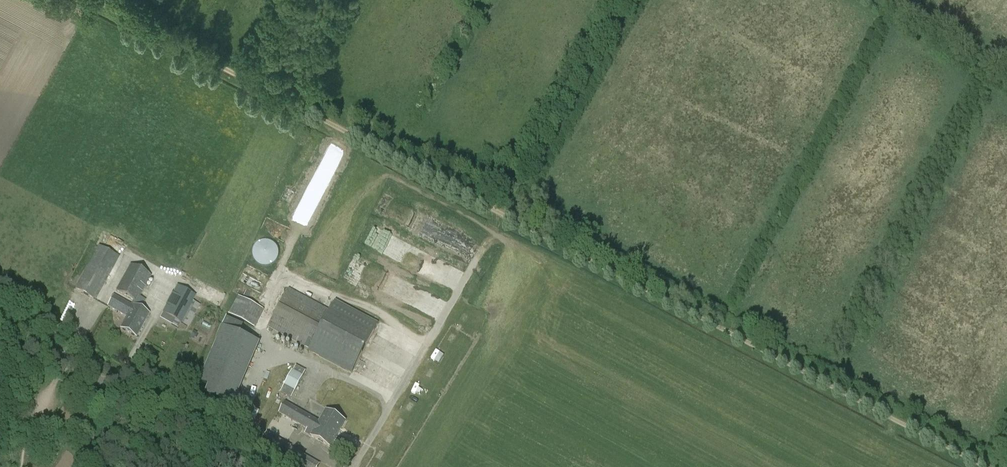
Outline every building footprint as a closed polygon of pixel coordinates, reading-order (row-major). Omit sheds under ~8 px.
[(253,249),(253,254),(253,258),(256,262),(259,265),(263,267),(268,267),(272,265),(276,262),(278,258),(279,254),(278,249),(276,245),(272,242),(268,241),(263,241),(259,242),(256,245),(253,249)] [(117,257),(99,247),(75,289),(93,299),(117,257)] [(134,302),(137,303),(140,298),(152,277),(130,265),(116,292),(134,302)] [(182,325),(196,297),(177,286),(162,314),(182,325)] [(331,314),(288,291),(268,329),(311,351),(310,353),(351,375),(378,326),(336,304),(331,314)] [(264,310),(238,296),(228,314),(254,328),(264,310)] [(145,301),(140,298),(137,303),(134,302),(132,305),(133,306),(131,310),(112,300),(107,308),(126,318),(120,330),(136,338),(149,315),(141,310),(145,301)] [(204,397),(231,408),(259,342),(239,334),(243,324),(226,317),(198,383),(208,387),(204,397)] [(433,359),(442,363),(446,352),(436,349),(433,359)] [(431,377),(436,369),(429,365),(425,373),(431,377)] [(284,387),(295,392),(303,378),(292,372),(284,387)] [(331,448),(345,422),(326,411),(319,424),(285,405),(279,415),(306,430),(305,433),(331,448)] [(277,434),(288,436),(291,424),(280,422),(277,434)] [(270,448),(289,460),(301,466),(318,466),(320,464),(291,447),(291,446),(276,437),(267,432),(261,443),(270,448)]
